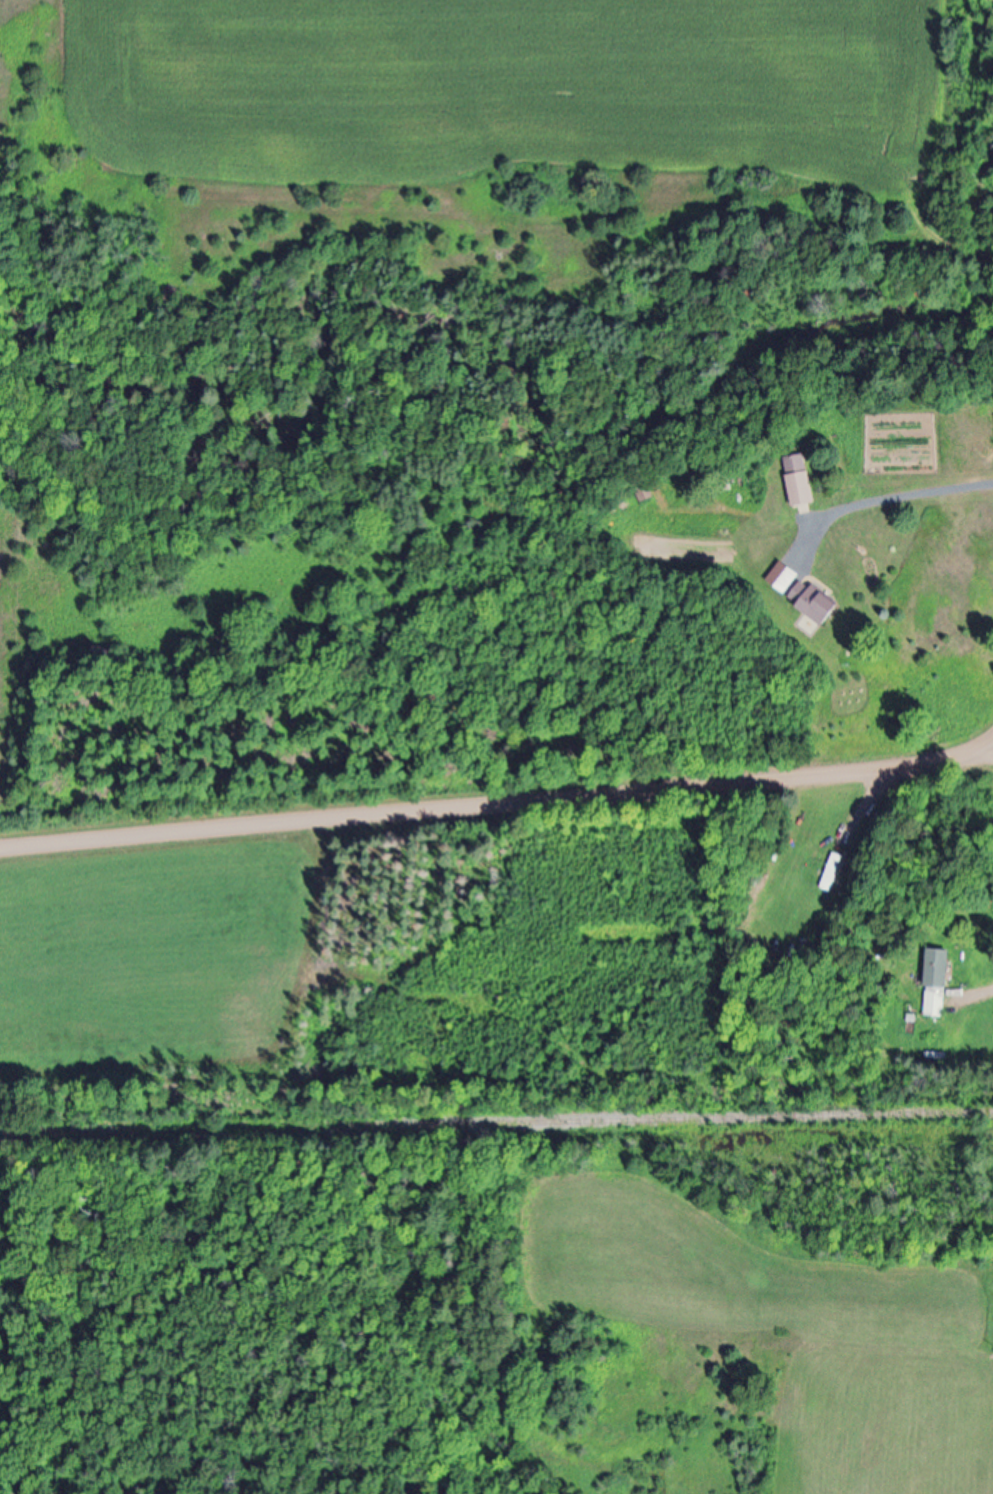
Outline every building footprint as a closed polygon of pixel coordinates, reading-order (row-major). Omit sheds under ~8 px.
[(819,504),(815,474),(805,476),(802,457),(788,459),(796,508),(819,504)] [(791,597),(826,631),(846,610),(810,577),(791,597)] [(852,849),(859,853),(867,838),(861,834),(852,849)] [(953,951),(930,950),(925,1018),(947,1019),(948,992),(951,992),(953,951)]
